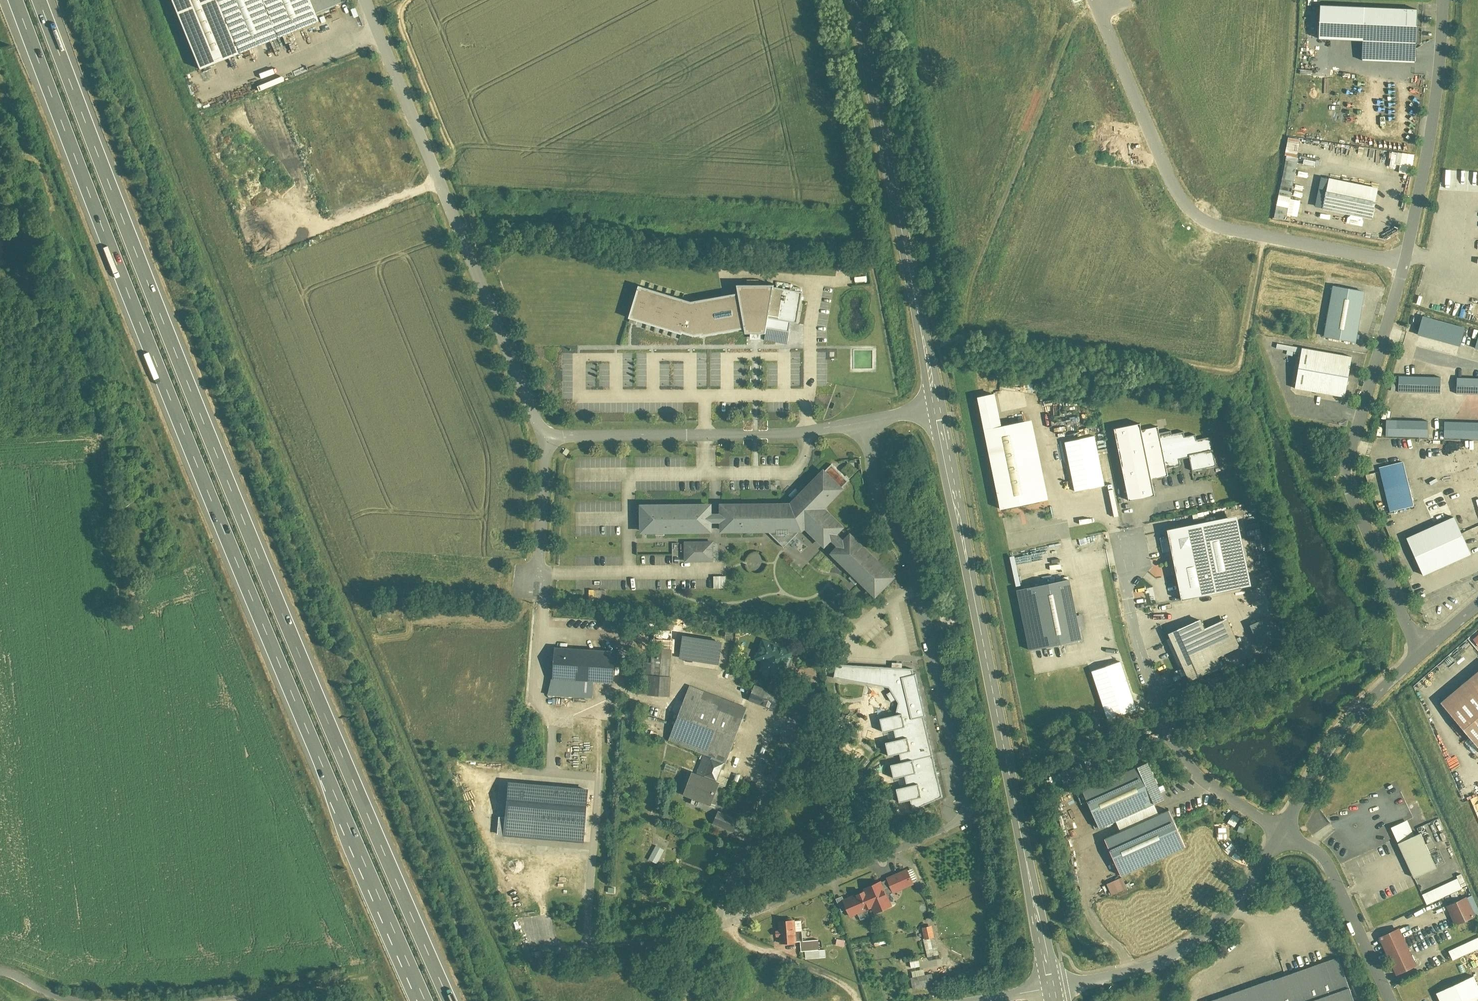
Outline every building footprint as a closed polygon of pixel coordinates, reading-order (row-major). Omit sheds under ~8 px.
[(319,21),(315,14),(348,0),(172,0),(201,70),(319,21)] [(1419,12),(1320,8),(1318,39),(1364,42),(1363,62),(1417,64),(1419,12)] [(256,95),(259,104),(280,98),(277,89),(256,95)] [(1284,154),(1273,217),(1295,221),(1299,200),(1289,199),(1298,144),(1285,141),(1283,154),(1284,154)] [(1414,155),(1394,153),(1393,164),(1399,164),(1398,172),(1411,174),(1414,155)] [(1377,190),(1330,180),(1324,211),(1371,220),(1377,190)] [(633,301),(628,318),(692,337),(743,330),(744,334),(764,335),(766,329),(789,334),(791,324),(797,324),(803,293),(774,288),(774,286),(736,287),(737,295),(691,302),(638,286),(633,301)] [(1365,292),(1332,287),(1323,338),(1355,344),(1365,292)] [(1451,316),(1458,318),(1462,304),(1455,302),(1451,316)] [(1414,335),(1460,346),(1464,327),(1419,316),(1414,335)] [(1353,358),(1300,348),(1292,389),(1345,399),(1353,358)] [(1441,393),(1442,376),(1395,376),(1395,392),(1441,393)] [(1454,394),(1477,394),(1477,378),(1454,377),(1454,394)] [(1001,512),(1048,503),(1033,422),(1001,428),(995,394),(976,397),(1001,512)] [(1383,420),(1383,436),(1429,436),(1429,420),(1383,420)] [(1442,422),(1441,438),(1477,438),(1477,422),(1442,422)] [(1141,425),(1114,430),(1129,504),(1154,498),(1151,481),(1169,477),(1167,470),(1179,465),(1178,460),(1188,457),(1192,472),(1216,467),(1209,438),(1196,441),(1195,435),(1184,438),(1184,433),(1172,435),(1171,431),(1159,434),(1158,428),(1142,431),(1141,425)] [(1105,485),(1096,435),(1062,441),(1071,491),(1105,485)] [(1405,462),(1380,468),(1391,513),(1416,507),(1405,462)] [(855,485),(834,466),(795,503),(725,504),(725,513),(718,513),(718,505),(640,506),(640,536),(718,535),(718,526),(725,526),(726,534),(768,533),(786,551),(802,534),(807,534),(809,530),(828,548),(830,549),(837,542),(842,547),(835,554),(853,573),(862,582),(881,600),(901,579),(856,533),(849,540),(843,534),(850,527),(830,509),(855,485)] [(1407,539),(1424,577),(1472,555),(1455,517),(1407,539)] [(1240,519),(1170,533),(1184,601),(1253,588),(1240,519)] [(716,543),(687,544),(687,564),(717,564),(716,543)] [(712,576),(712,588),(725,588),(725,576),(712,576)] [(1070,580),(1018,589),(1030,653),(1082,643),(1070,580)] [(583,600),(593,601),(594,590),(583,589),(583,600)] [(1271,618),(1250,628),(1261,652),(1282,642),(1271,618)] [(1200,620),(1167,637),(1191,684),(1224,668),(1218,659),(1239,648),(1227,621),(1205,630),(1200,620)] [(661,629),(672,630),(672,622),(662,621),(661,629)] [(678,636),(675,659),(716,664),(717,655),(722,655),(723,641),(678,636)] [(794,654),(762,641),(750,669),(781,683),(794,654)] [(614,653),(553,648),(551,679),(611,685),(614,653)] [(640,694),(667,696),(670,649),(651,648),(650,662),(642,662),(640,694)] [(878,735),(890,733),(892,743),(880,745),(883,760),(894,758),(895,766),(885,768),(887,783),(899,781),(901,791),(889,793),(892,809),(904,807),(907,818),(944,802),(913,672),(836,665),(832,679),(886,692),(887,694),(885,695),(889,704),(893,702),(895,706),(892,716),(875,720),(878,735)] [(1436,705),(1477,754),(1477,672),(1461,686),(1436,705)] [(745,699),(770,709),(777,694),(751,683),(745,699)] [(748,709),(686,686),(664,745),(726,768),(748,709)] [(1144,761),(1081,792),(1102,834),(1165,803),(1144,761)] [(719,786),(692,774),(683,797),(710,808),(719,786)] [(591,790),(509,783),(504,836),(586,843),(591,790)] [(726,831),(732,819),(715,810),(708,822),(726,831)] [(1166,810),(1105,840),(1126,881),(1187,851),(1166,810)] [(1226,823),(1234,826),(1238,818),(1231,814),(1226,823)] [(1417,836),(1396,846),(1411,880),(1433,869),(1417,836)] [(647,860),(656,864),(663,849),(654,845),(647,860)] [(905,871),(887,878),(893,893),(911,885),(905,871)] [(1462,875),(1421,894),(1426,904),(1467,885),(1462,875)] [(1109,896),(1127,889),(1122,876),(1104,884),(1109,896)] [(879,886),(842,901),(852,925),(888,910),(879,886)] [(1463,899),(1442,909),(1452,928),(1472,917),(1463,899)] [(795,923),(776,921),(774,945),(792,947),(795,923)] [(933,925),(921,927),(926,956),(937,955),(933,925)] [(1400,931),(1378,941),(1394,977),(1416,967),(1400,931)] [(1477,948),(1477,937),(1447,951),(1451,960),(1477,948)] [(1222,1000),(1356,1000),(1338,958),(1222,1000)] [(911,988),(933,986),(931,974),(923,975),(923,969),(910,971),(911,988)] [(1433,996),(1435,1000),(1477,1000),(1477,992),(1471,978),(1433,996)]
